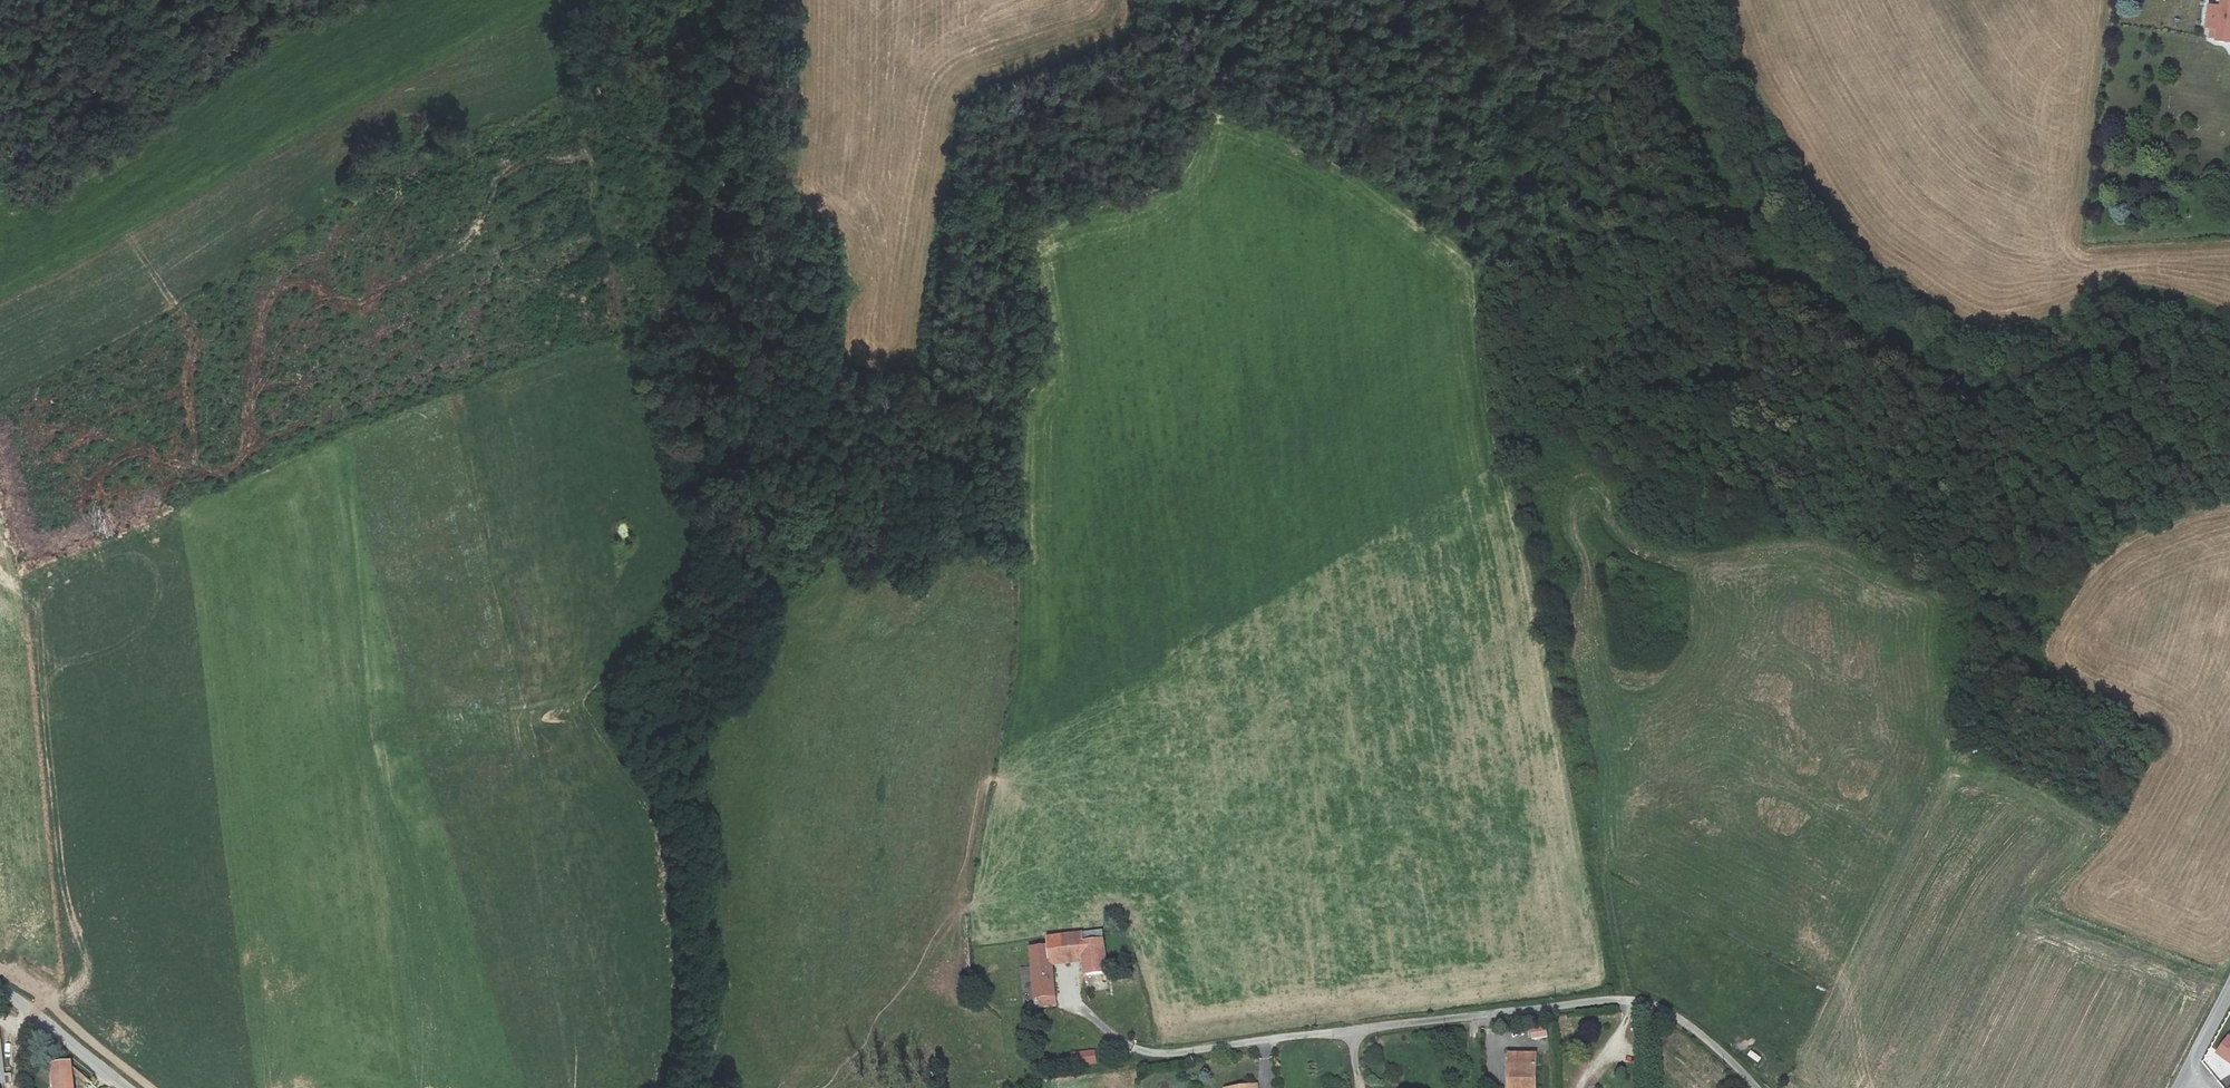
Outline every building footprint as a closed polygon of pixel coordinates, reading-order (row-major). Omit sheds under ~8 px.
[(2218,41),(2229,42),(2229,0),(2221,0),(2221,5),(2207,5),(2206,26),(2212,27),(2211,37),(2218,38),(2218,41)] [(1107,971),(1102,929),(1046,935),(1046,944),(1028,946),(1035,1006),(1055,1004),(1051,963),(1082,959),(1083,972),(1107,971)] [(1117,983),(1130,985),(1131,967),(1118,966),(1117,983)] [(1531,1032),(1532,1039),(1548,1037),(1547,1029),(1531,1032)] [(2229,1035),(2217,1052),(2229,1062),(2229,1036),(2229,1035)] [(1093,1050),(1075,1052),(1077,1063),(1094,1061),(1093,1050)] [(1507,1087),(1535,1087),(1535,1052),(1506,1052),(1507,1087)] [(2221,1081),(2226,1076),(2216,1065),(2211,1070),(2221,1081)]
